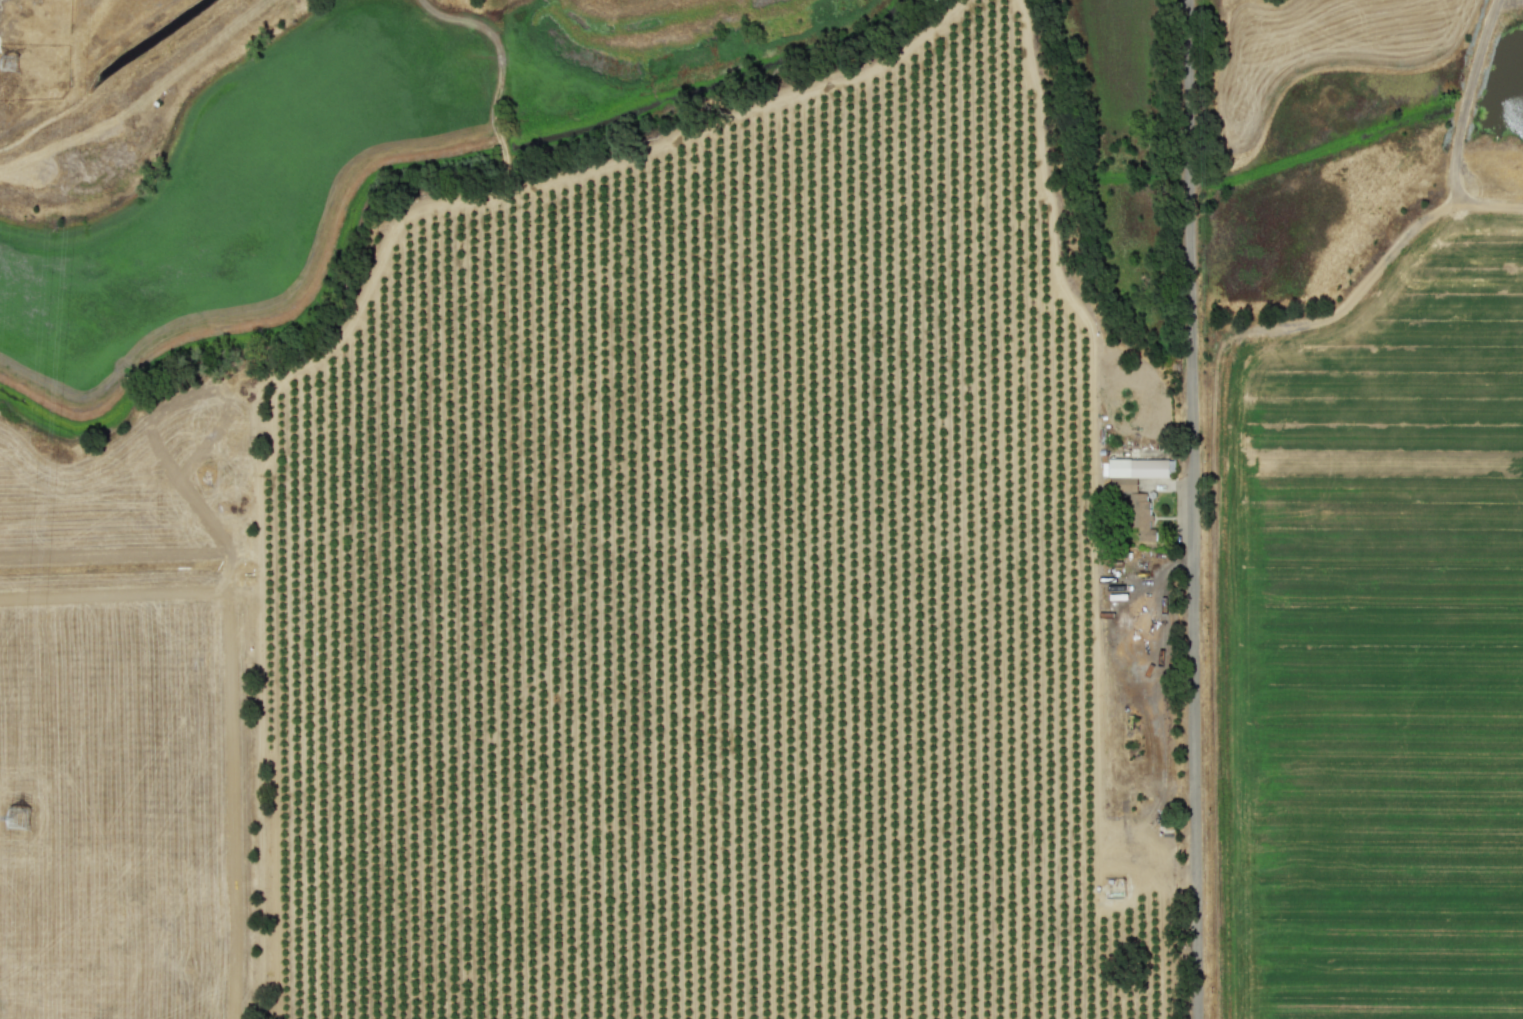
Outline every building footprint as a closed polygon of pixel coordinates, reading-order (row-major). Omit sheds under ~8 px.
[(1167,458),(1110,458),(1110,492),(1128,492),(1128,527),(1138,527),(1138,540),(1155,540),(1155,528),(1148,528),(1148,492),(1136,492),(1136,477),(1167,477),(1167,458)]
